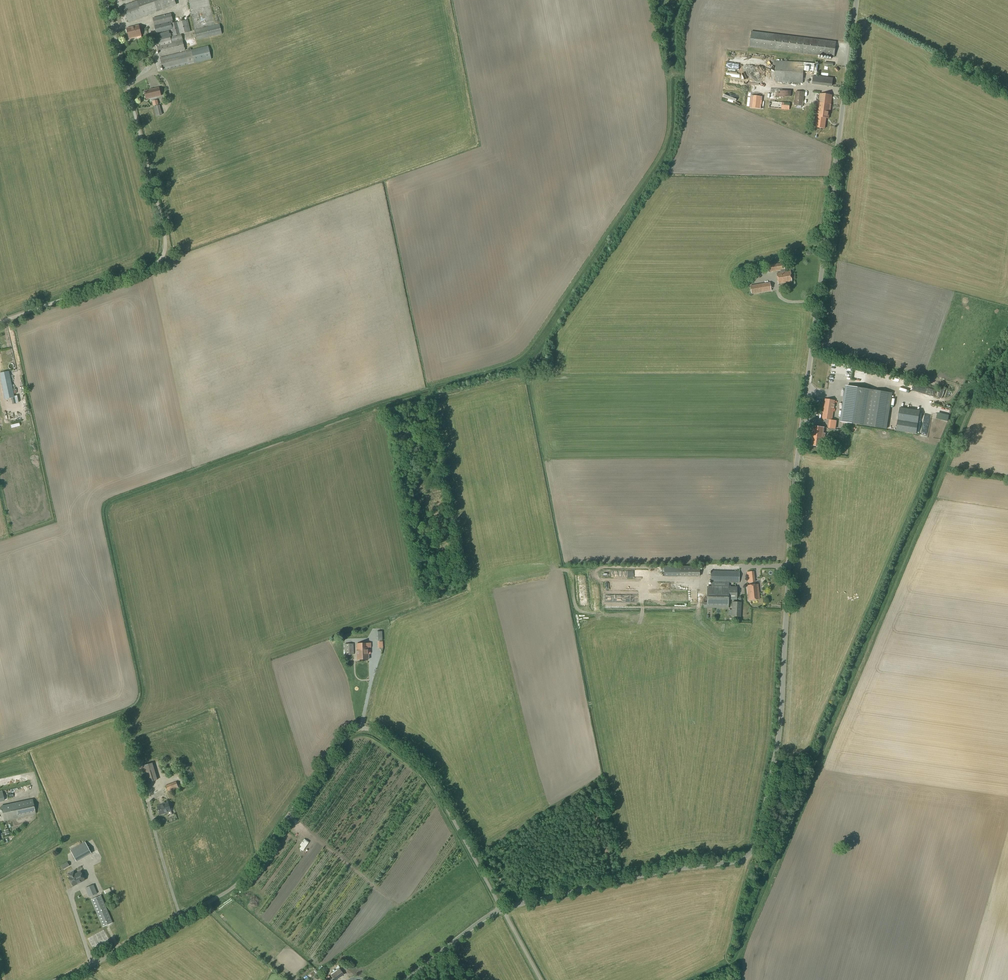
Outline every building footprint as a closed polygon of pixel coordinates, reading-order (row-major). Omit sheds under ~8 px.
[(176,5),(174,0),(139,0),(122,6),(128,23),(147,16),(148,16),(163,10),(176,5)] [(154,26),(173,21),(171,13),(152,18),(154,26)] [(190,32),(188,20),(171,23),(171,22),(154,26),(156,33),(172,29),(173,33),(171,34),(171,33),(170,34),(169,31),(154,35),(159,57),(185,51),(183,40),(182,34),(190,32)] [(196,40),(222,34),(220,24),(194,30),(196,40)] [(129,38),(141,35),(139,26),(126,29),(129,38)] [(834,58),(835,57),(836,41),(752,32),(750,48),(834,58)] [(211,59),(208,46),(191,50),(191,48),(188,49),(188,51),(160,58),(163,71),(211,59)] [(804,69),(804,62),(776,61),(775,82),(803,84),(804,69)] [(804,62),(804,69),(814,70),(814,63),(804,62)] [(832,87),(833,78),(813,75),(812,84),(832,87)] [(161,96),(159,88),(153,89),(149,90),(150,90),(144,91),(146,99),(161,96)] [(803,106),(804,98),(804,92),(795,91),(794,105),(795,105),(803,106)] [(832,95),(820,93),(817,117),(815,128),(825,129),(826,118),(828,119),(829,110),(830,111),(832,95)] [(789,110),(790,103),(770,101),(769,108),(789,110)] [(156,117),(162,115),(160,105),(154,106),(156,117)] [(783,269),(785,269),(784,262),(767,265),(768,272),(776,271),(780,271),(780,272),(780,270),(783,269),(782,268),(783,268),(783,269)] [(785,272),(785,269),(783,269),(783,268),(782,268),(783,269),(780,270),(780,272),(780,273),(776,273),(778,284),(792,282),(790,271),(785,272)] [(751,294),(771,291),(769,283),(750,286),(751,294)] [(0,373),(0,379),(4,399),(4,400),(14,397),(8,371),(0,373)] [(840,422),(869,427),(882,429),(888,392),(875,390),(846,386),(840,422)] [(945,388),(941,397),(946,399),(950,391),(945,388)] [(832,420),(835,401),(825,399),(822,419),(832,420)] [(920,411),(900,408),(898,420),(918,423),(920,411)] [(822,447),(824,428),(813,426),(811,445),(822,447)] [(679,566),(679,576),(699,577),(699,567),(679,566)] [(739,583),(738,571),(711,571),(711,582),(739,583)] [(615,591),(627,592),(627,583),(615,583),(615,591)] [(749,601),(759,599),(758,585),(747,586),(749,601)] [(737,599),(737,587),(729,587),(707,586),(706,602),(704,602),(704,608),(728,608),(728,599),(737,599)] [(639,593),(621,594),(621,603),(636,603),(636,598),(639,598),(639,593)] [(740,617),(741,603),(732,602),(732,616),(740,617)] [(357,660),(369,659),(368,648),(371,648),(371,643),(368,643),(357,644),(357,651),(356,651),(357,660)] [(345,655),(354,655),(353,644),(345,644),(345,655)] [(142,784),(157,780),(152,763),(137,767),(142,784)] [(168,792),(179,788),(176,781),(165,786),(168,792)] [(4,821),(36,814),(32,799),(1,806),(4,821)] [(160,814),(171,811),(168,803),(157,807),(160,814)] [(77,862),(92,853),(85,842),(70,850),(77,862)] [(81,872),(69,878),(73,886),(85,880),(81,872)] [(102,927),(113,923),(101,895),(91,900),(102,927)] [(344,975),(340,969),(331,975),(335,979),(337,979),(344,975)]
